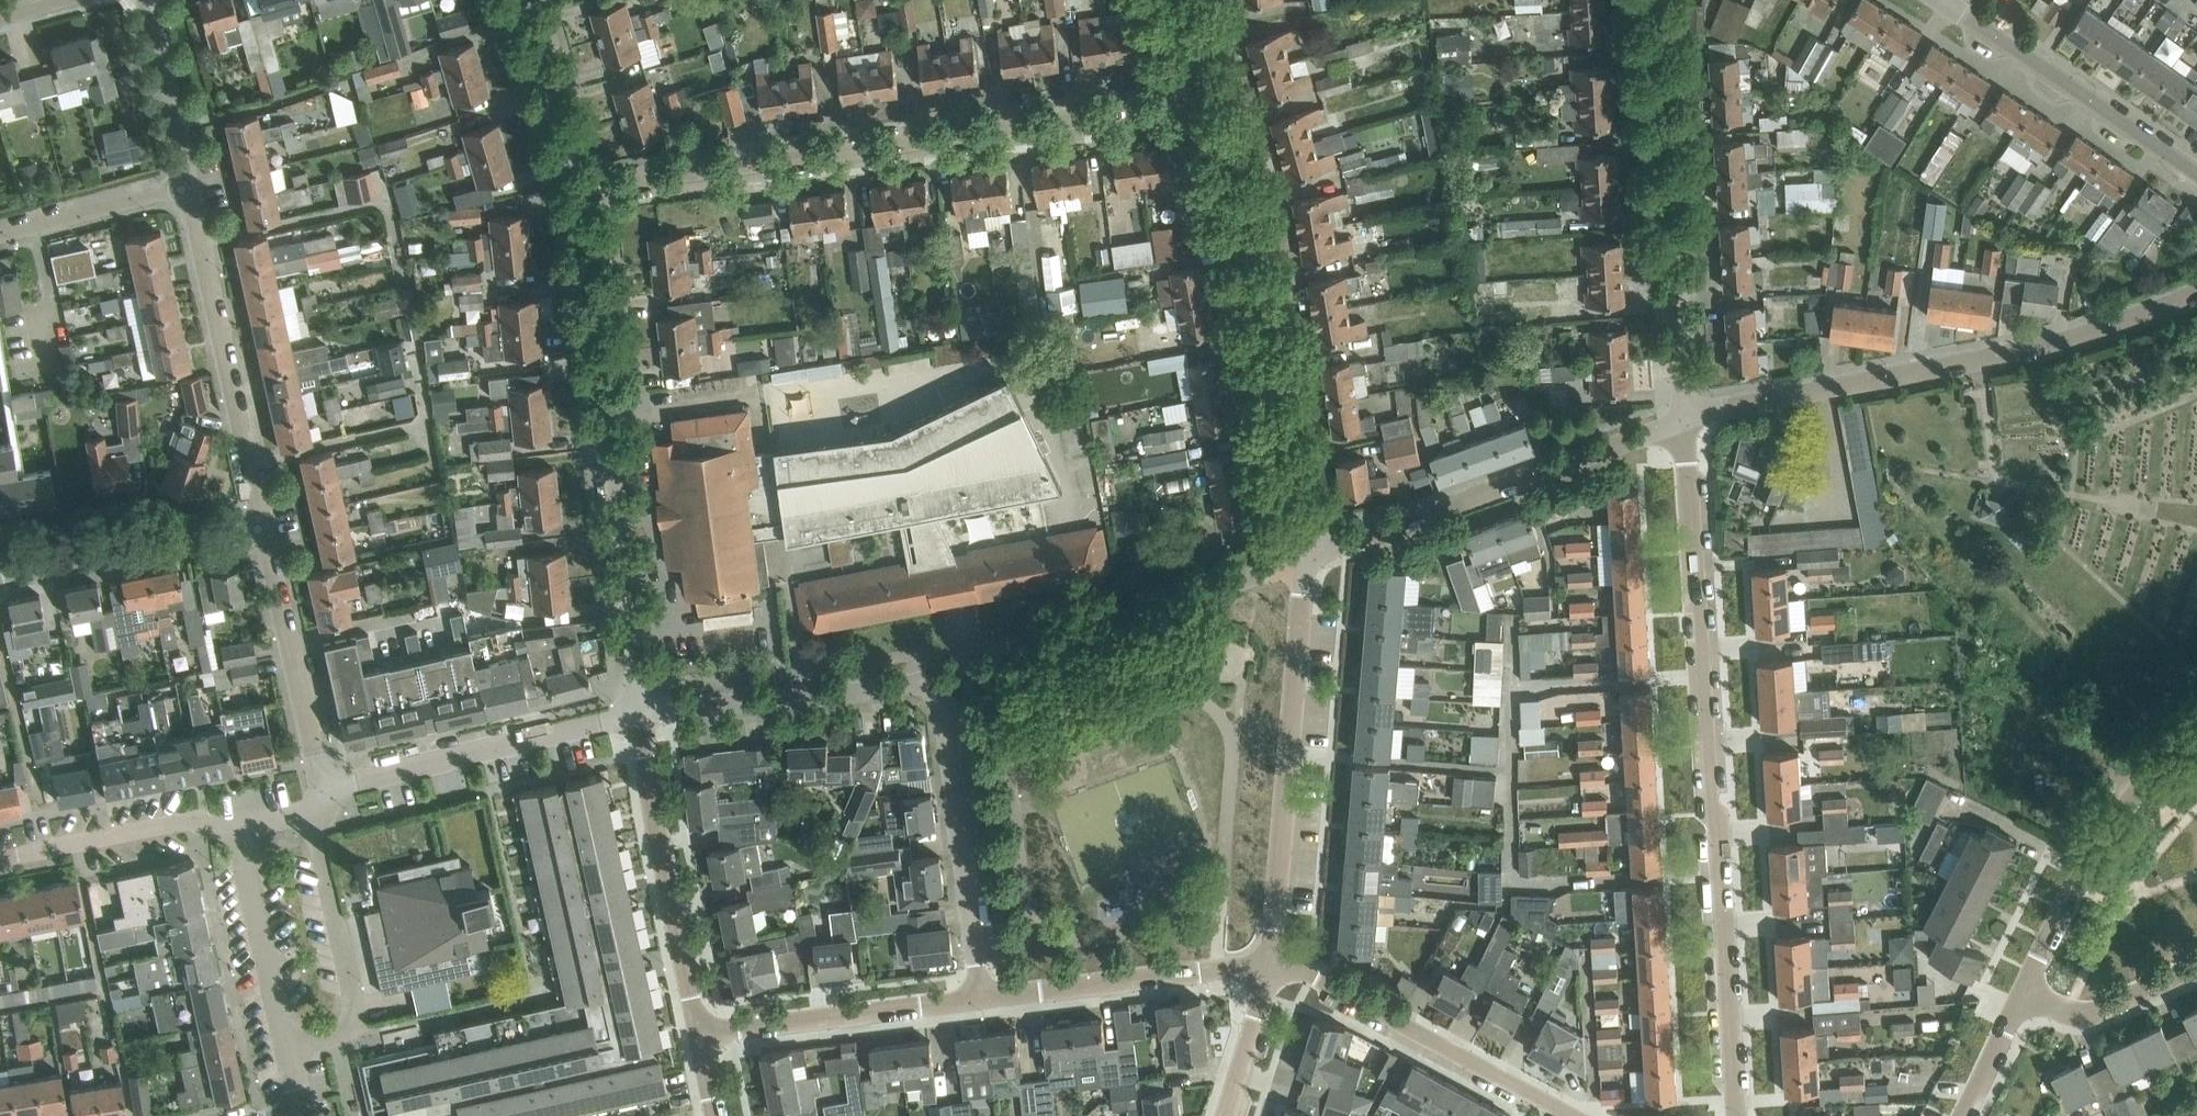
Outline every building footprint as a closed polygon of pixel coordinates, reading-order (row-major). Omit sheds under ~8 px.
[(221,25),(238,20),(232,0),(198,0),(212,50),(227,45),(221,25)] [(251,15),(252,20),(260,50),(267,71),(280,67),(282,67),(275,45),(275,46),(272,35),(286,31),(283,21),(279,8),(298,3),(297,0),(260,0),(264,12),(251,15)] [(376,0),(360,0),(372,43),(375,43),(380,61),(391,58),(386,40),(387,40),(376,0)] [(392,56),(410,50),(400,16),(396,1),(396,0),(376,0),(392,56)] [(874,0),(858,0),(857,0),(859,15),(876,13),(874,0)] [(900,10),(902,21),(903,31),(918,28),(914,0),(898,0),(900,10)] [(982,16),(997,13),(995,0),(979,0),(982,16)] [(1047,14),(1066,12),(1066,7),(1065,0),(1045,0),(1047,14)] [(1317,12),(1331,9),(1329,0),(1314,0),(1317,12)] [(1543,0),(1516,0),(1517,11),(1544,10),(1543,0)] [(1606,9),(1606,0),(1572,0),(1573,11),(1606,9)] [(1737,0),(1724,0),(1710,32),(1737,42),(1749,13),(1752,6),(1737,0)] [(1835,0),(1804,0),(1816,6),(1813,11),(1825,18),(1835,0)] [(1893,13),(1871,0),(1860,0),(1841,30),(1870,48),(1893,13)] [(2073,1),(2071,0),(2052,0),(2049,4),(2044,0),(2038,0),(2032,8),(2057,25),(2073,1)] [(645,26),(657,22),(657,21),(674,17),(670,7),(642,15),(640,12),(631,15),(627,2),(592,12),(600,39),(635,29),(645,26)] [(1705,41),(1704,5),(1690,5),(1691,41),(1705,41)] [(2108,21),(2086,6),(2068,32),(2089,47),(2108,21)] [(2166,31),(2177,15),(2168,8),(2160,19),(2156,24),(2166,31)] [(464,9),(436,17),(442,37),(469,29),(464,9)] [(1570,42),(1608,40),(1606,9),(1573,11),(1574,28),(1569,28),(1570,42)] [(818,22),(822,46),(823,50),(840,47),(835,10),(817,13),(818,22)] [(900,10),(883,13),(886,34),(903,31),(902,21),(900,10)] [(1107,15),(1114,59),(1141,55),(1135,11),(1107,15)] [(1900,67),(1922,32),(1893,13),(1870,48),(1900,67)] [(2135,28),(2124,20),(2114,13),(2108,21),(2089,47),(2111,63),(2135,28)] [(1087,64),(1114,59),(1107,15),(1080,20),(1087,64)] [(2179,33),(2186,22),(2177,15),(2166,31),(2176,38),(2179,33)] [(1033,72),(1061,68),(1054,23),(1041,25),(1040,18),(1025,20),(1033,72)] [(1495,18),(1496,40),(1516,40),(1516,18),(1495,18)] [(275,97),(260,50),(252,20),(238,24),(251,69),(255,68),(264,99),(274,96),(275,97)] [(1006,76),(1033,72),(1025,20),(1024,20),(1025,22),(1010,25),(1011,31),(999,33),(1006,76)] [(657,22),(645,26),(648,37),(649,37),(660,33),(657,22)] [(1471,32),(1458,32),(1450,33),(1449,22),(1436,23),(1438,61),(1473,60),(1471,32)] [(1257,71),(1291,62),(1286,46),(1300,42),(1296,28),(1249,42),(1257,71)] [(2133,78),(2152,51),(2130,36),(2136,28),(2135,28),(2111,63),(2133,78)] [(635,29),(600,39),(608,65),(643,55),(635,29)] [(1806,75),(1826,42),(1811,34),(1793,66),(1806,75)] [(952,85),(980,81),(973,36),(961,38),(962,50),(947,52),(952,85)] [(91,99),(115,93),(100,41),(90,44),(88,37),(53,47),(60,74),(53,76),(57,91),(80,85),(80,88),(88,86),(91,99)] [(1314,56),(1318,67),(1376,49),(1372,37),(1347,44),(1348,47),(1314,56)] [(447,78),(481,68),(473,42),(439,51),(444,67),(421,74),(424,85),(436,81),(447,78)] [(1822,82),(1840,51),(1826,42),(1806,75),(1822,82)] [(952,85),(947,52),(932,54),(930,43),(918,45),(925,89),(952,85)] [(1909,79),(1919,86),(1929,72),(1948,84),(1962,62),(1933,43),(1909,79)] [(872,98),(899,93),(892,49),(879,51),(881,62),(867,64),(865,54),(864,54),(872,98)] [(360,50),(344,54),(348,71),(364,66),(360,50)] [(2155,93),(2173,66),(2152,51),(2133,78),(2155,93)] [(844,102),(872,98),(864,54),(837,58),(844,102)] [(1314,86),(1310,72),(1305,57),(1291,62),(1257,71),(1266,101),(1314,86)] [(1537,58),(1537,69),(1541,69),(1541,71),(1554,70),(1553,57),(1537,58)] [(1750,57),(1711,59),(1713,91),(1752,88),(1750,57)] [(44,111),(35,75),(34,75),(35,82),(21,85),(14,58),(0,62),(0,101),(10,98),(14,114),(26,111),(27,116),(44,111)] [(367,83),(401,73),(396,58),(363,68),(367,83)] [(819,106),(815,85),(812,62),(799,64),(801,75),(786,78),(791,111),(819,106)] [(1948,84),(1946,86),(1964,97),(1958,107),(1957,109),(1968,116),(1990,81),(1962,62),(1961,62),(1948,84)] [(1806,75),(1793,66),(1788,63),(1786,90),(1800,91),(1806,75)] [(1578,99),(1612,97),(1610,66),(1571,69),(1572,83),(1577,83),(1578,99)] [(2195,81),(2196,79),(2196,69),(2192,66),(2186,75),(2173,66),(2155,93),(2177,108),(2195,81)] [(363,68),(353,71),(357,86),(367,83),(363,68)] [(455,104),(488,94),(481,68),(447,78),(455,104)] [(791,111),(786,78),(771,80),(769,69),(757,71),(764,115),(791,111)] [(1322,97),(1354,86),(1349,70),(1317,80),(1322,97)] [(436,81),(424,85),(424,87),(413,90),(416,102),(428,98),(427,95),(439,91),(436,81)] [(649,81),(615,91),(623,117),(657,108),(649,81)] [(2195,81),(2177,108),(2196,122),(2196,83),(2195,81)] [(737,84),(718,89),(723,102),(728,123),(746,118),(737,84)] [(1715,122),(1754,119),(1752,88),(1713,91),(1715,122)] [(353,103),(352,98),(332,89),(329,89),(333,108),(353,103)] [(675,91),(663,94),(667,105),(679,101),(676,90),(675,91)] [(2004,90),(1981,125),(1984,127),(1983,128),(1990,133),(1999,120),(2017,132),(2032,109),(2004,90)] [(1881,121),(1893,129),(1910,103),(1893,92),(1877,118),(1881,121)] [(1575,130),(1614,128),(1612,97),(1578,99),(1562,100),(1564,118),(1575,117),(1575,130)] [(679,101),(667,105),(670,116),(682,112),(679,101)] [(631,143),(663,134),(665,134),(657,108),(623,117),(631,143)] [(1282,151),(1315,142),(1310,126),(1325,122),(1320,108),(1273,122),(1282,151)] [(1446,150),(1438,109),(1422,112),(1431,153),(1446,150)] [(2039,163),(2061,128),(2032,109),(2017,132),(2009,143),(2039,163)] [(259,114),(226,121),(231,147),(264,140),(283,136),(298,132),(295,119),(281,123),(262,127),(259,114)] [(471,159),(504,150),(497,123),(463,133),(467,149),(445,156),(444,152),(426,158),(430,171),(446,166),(460,163),(471,159)] [(1880,123),(1865,146),(1891,164),(1907,140),(1880,123)] [(109,165),(132,161),(125,127),(102,132),(109,165)] [(1558,127),(1534,129),(1535,145),(1559,143),(1558,127)] [(1806,128),(1778,129),(1780,150),(1807,148),(1807,143),(1806,128)] [(1933,185),(1965,137),(1951,129),(1920,176),(1933,185)] [(298,132),(283,136),(286,149),(301,146),(298,132)] [(1315,142),(1282,151),(1290,180),(1338,167),(1334,153),(1347,149),(1343,134),(1315,142)] [(2091,175),(2105,154),(2077,134),(2053,169),(2063,175),(2072,163),(2091,175)] [(377,143),(382,159),(410,151),(405,136),(377,143)] [(264,140),(231,147),(237,173),(270,165),(264,140)] [(1718,174),(1759,171),(1758,157),(1756,157),(1756,141),(1716,143),(1718,174)] [(1569,158),(1568,157),(1568,144),(1552,145),(1552,159),(1569,158)] [(378,162),(372,145),(358,150),(363,167),(378,162)] [(1163,190),(1175,189),(1169,146),(1142,150),(1146,183),(1162,181),(1163,190)] [(1357,151),(1341,156),(1343,163),(1346,175),(1370,168),(1364,148),(1357,151)] [(479,186),(512,176),(504,150),(471,159),(479,186)] [(1131,185),(1146,183),(1142,150),(1114,153),(1121,198),(1133,196),(1131,185)] [(1493,153),(1480,154),(1480,168),(1493,167),(1493,153)] [(1584,187),(1618,185),(1616,154),(1577,156),(1578,171),(1583,171),(1584,187)] [(2110,208),(2134,174),(2105,154),(2091,175),(2081,190),(2099,203),(2101,201),(2110,208)] [(1061,161),(1065,194),(1081,192),(1082,203),(1095,201),(1088,157),(1061,161)] [(35,161),(18,166),(23,182),(40,178),(35,161)] [(1068,215),(1065,194),(1061,161),(1033,165),(1040,209),(1052,207),(1053,217),(1068,215)] [(460,163),(446,166),(450,177),(463,173),(460,163)] [(270,165),(237,173),(243,199),(276,191),(270,165)] [(1008,168),(980,172),(985,205),(986,216),(988,228),(1003,226),(1002,214),(1014,212),(1008,168)] [(1839,168),(1815,168),(1816,181),(1786,183),(1788,212),(1809,212),(1838,212),(1839,168)] [(348,194),(338,196),(340,204),(376,196),(370,170),(344,176),(348,194)] [(295,187),(308,184),(305,171),(292,174),(295,186),(295,187)] [(1372,173),(1346,179),(1350,196),(1357,195),(1358,202),(1395,194),(1391,171),(1372,175),(1372,173)] [(1759,171),(1718,174),(1720,206),(1758,203),(1757,186),(1760,186),(1759,171)] [(2001,198),(2016,209),(2035,181),(2020,171),(2001,198)] [(988,230),(986,216),(980,172),(952,176),(959,220),(971,219),(972,232),(988,230)] [(2039,178),(2019,207),(2033,216),(2053,188),(2039,178)] [(899,183),(904,216),(919,214),(920,225),(933,223),(927,179),(899,183)] [(408,181),(393,186),(402,216),(417,211),(408,181)] [(905,228),(904,216),(899,183),(872,187),(878,231),(905,228)] [(276,191),(243,199),(249,225),(280,218),(277,205),(311,197),(308,184),(295,187),(295,186),(276,191)] [(2115,218),(2097,242),(2116,255),(2125,242),(2141,255),(2178,206),(2148,184),(2132,206),(2127,202),(2115,218)] [(1581,218),(1620,216),(1618,185),(1584,187),(1585,204),(1580,204),(1581,218)] [(818,194),(823,228),(838,226),(839,235),(852,233),(846,190),(818,194)] [(1300,231),(1334,225),(1331,210),(1346,207),(1343,193),(1295,201),(1300,231)] [(808,230),(823,228),(818,194),(791,198),(797,243),(809,241),(808,230)] [(1980,219),(1991,203),(1978,194),(1966,210),(1980,219)] [(744,204),(746,221),(775,217),(773,200),(744,204)] [(1941,236),(1946,204),(1928,201),(1923,234),(1941,236)] [(2064,212),(2042,244),(2047,245),(2067,216),(2071,219),(2079,207),(2071,201),(2064,212)] [(447,225),(481,221),(479,206),(446,209),(445,211),(442,211),(443,223),(447,223),(447,225)] [(2104,210),(2073,250),(2087,253),(2097,241),(2097,242),(2115,218),(2104,210)] [(453,250),(528,241),(525,214),(490,218),(491,230),(481,232),(482,235),(467,237),(467,238),(452,239),(453,250)] [(1564,231),(1563,216),(1503,220),(1504,236),(1564,231)] [(1018,277),(1025,324),(1042,322),(1028,219),(1011,221),(1015,249),(1010,249),(1014,277),(1018,277)] [(1157,259),(1178,255),(1174,224),(1152,227),(1157,259)] [(1724,258),(1752,255),(1751,241),(1762,240),(1761,224),(1722,226),(1724,258)] [(1300,231),(1305,261),(1354,253),(1352,238),(1337,241),(1334,225),(1300,231)] [(132,266),(167,259),(161,231),(126,238),(132,266)] [(653,265),(688,261),(687,249),(685,233),(650,238),(653,265)] [(961,233),(947,235),(950,254),(957,253),(963,252),(961,233)] [(234,242),(240,268),(306,253),(337,247),(333,234),(303,240),(270,247),(267,235),(234,242)] [(1126,237),(1112,239),(1115,261),(1131,259),(1128,237),(1126,237)] [(1114,267),(1110,239),(1096,241),(1101,269),(1114,267)] [(1408,239),(1395,241),(1397,251),(1410,249),(1408,239)] [(496,272),(531,268),(528,241),(453,250),(454,250),(455,261),(483,258),(484,268),(495,267),(496,272)] [(1468,242),(1470,268),(1485,267),(1484,241),(1468,242)] [(1947,267),(1951,243),(1938,241),(1934,265),(1947,267)] [(1590,275),(1623,273),(1621,242),(1583,244),(1584,259),(1589,259),(1590,275)] [(91,258),(108,255),(105,243),(88,247),(91,258)] [(947,243),(930,246),(932,263),(950,260),(947,243)] [(306,253),(240,268),(246,294),(278,286),(276,274),(309,267),(321,264),(322,269),(341,266),(337,247),(306,253)] [(886,247),(868,250),(883,350),(909,346),(907,334),(899,335),(889,265),(908,262),(906,247),(886,250),(886,247)] [(2001,249),(1988,247),(1984,271),(1997,273),(2001,249)] [(74,266),(91,262),(88,248),(59,254),(65,280),(75,278),(77,277),(74,266)] [(866,248),(850,250),(855,289),(871,287),(866,248)] [(711,249),(697,251),(698,260),(712,258),(711,249)] [(2006,275),(2003,300),(2024,303),(2023,306),(2055,310),(2058,282),(2038,280),(2041,257),(2009,253),(2006,275)] [(1752,255),(1724,258),(1726,289),(1765,286),(1764,269),(1753,269),(1752,255)] [(698,260),(688,261),(653,265),(657,292),(690,288),(692,288),(690,276),(700,274),(699,271),(714,270),(712,258),(698,260)] [(138,293),(173,286),(167,259),(132,266),(138,293)] [(1367,261),(1369,272),(1382,269),(1380,259),(1367,261)] [(1831,261),(1828,283),(1837,284),(1851,286),(1854,263),(1840,261),(1840,262),(1831,261)] [(1178,305),(1211,298),(1204,265),(1172,271),(1178,305)] [(1890,268),(1887,292),(1900,294),(1898,307),(1912,309),(1918,271),(1890,268)] [(77,290),(79,290),(114,282),(111,269),(77,277),(75,278),(77,290)] [(23,305),(17,273),(0,276),(0,309),(23,305)] [(453,291),(481,287),(479,273),(451,276),(453,291)] [(1587,306),(1625,304),(1623,273),(1590,275),(1591,292),(1586,292),(1587,306)] [(1314,313),(1348,307),(1346,291),(1360,289),(1357,274),(1309,283),(1314,313)] [(1124,275),(1080,281),(1085,317),(1129,311),(1124,275)] [(2102,280),(2084,289),(2092,308),(2111,300),(2102,280)] [(1959,320),(1964,286),(1932,281),(1927,316),(1959,320)] [(145,320),(179,313),(173,286),(138,293),(145,320)] [(252,319),(284,312),(278,286),(246,294),(252,319)] [(398,289),(395,289),(397,298),(400,312),(417,308),(412,286),(410,286),(398,289)] [(1078,309),(1075,286),(1048,290),(1051,312),(1078,309)] [(1964,286),(1959,320),(1990,324),(1995,290),(1964,286)] [(315,292),(301,295),(304,308),(318,305),(315,292)] [(460,310),(484,307),(482,292),(458,294),(460,310)] [(1820,295),(1809,295),(1809,307),(1820,307),(1820,295)] [(118,296),(101,300),(104,313),(121,309),(118,296)] [(397,298),(381,301),(385,317),(401,314),(400,312),(397,298)] [(502,318),(452,324),(454,336),(466,335),(479,333),(492,331),(537,326),(534,298),(501,302),(502,318)] [(1185,338),(1217,332),(1211,298),(1178,305),(1183,326),(1185,338)] [(1862,340),(1867,306),(1835,301),(1831,336),(1862,340)] [(318,305),(304,308),(307,321),(321,318),(318,305)] [(1862,340),(1893,345),(1898,310),(1867,306),(1862,340)] [(1018,307),(1001,310),(1003,326),(1020,323),(1018,307)] [(1314,313),(1319,343),(1368,334),(1366,320),(1351,322),(1348,307),(1314,313)] [(1729,341),(1758,340),(1757,324),(1767,324),(1766,307),(1727,310),(1729,341)] [(1819,308),(1805,309),(1806,331),(1820,330),(1819,308)] [(999,331),(995,309),(960,315),(964,337),(999,331)] [(415,311),(403,314),(407,339),(420,337),(415,311)] [(842,356),(851,355),(883,350),(882,343),(879,343),(878,335),(860,337),(857,311),(836,313),(842,356)] [(257,346),(290,339),(284,312),(252,319),(257,346)] [(151,347),(185,340),(179,313),(145,320),(151,347)] [(663,346),(732,338),(731,328),(707,330),(707,331),(697,333),(695,314),(660,318),(663,346)] [(123,323),(106,327),(109,340),(126,336),(123,323)] [(479,333),(466,335),(467,344),(483,343),(485,358),(505,356),(506,357),(540,353),(537,326),(492,331),(479,333)] [(1596,363),(1629,361),(1627,330),(1588,332),(1589,347),(1595,347),(1596,363)] [(779,357),(780,365),(799,363),(796,335),(777,337),(779,357)] [(1175,335),(1151,338),(1153,353),(1176,350),(1175,335)] [(329,357),(325,342),(292,349),(290,339),(257,346),(263,371),(329,357)] [(721,339),(663,346),(666,373),(701,369),(699,352),(723,350),(721,339)] [(1424,339),(1385,345),(1388,360),(1426,353),(1424,339)] [(1758,340),(1729,341),(1731,373),(1769,370),(1768,354),(1775,353),(1774,339),(1758,340)] [(157,374),(191,367),(185,340),(151,347),(157,374)] [(405,366),(400,341),(378,345),(384,371),(405,366)] [(64,366),(75,364),(70,343),(60,345),(64,366)] [(835,344),(823,345),(825,356),(837,354),(835,344)] [(115,366),(132,363),(129,350),(112,353),(112,356),(103,358),(104,359),(89,362),(90,372),(106,369),(106,367),(114,364),(115,366)] [(1175,368),(1172,354),(1148,359),(1151,373),(1175,368)] [(329,357),(263,371),(269,398),(301,390),(298,376),(331,369),(329,357)] [(1196,397),(1229,391),(1222,357),(1190,364),(1196,397)] [(467,358),(437,361),(439,378),(469,374),(467,358)] [(1354,375),(1369,372),(1367,360),(1324,367),(1329,401),(1358,396),(1354,375)] [(844,374),(843,361),(808,367),(810,379),(844,374)] [(1592,380),(1593,394),(1631,392),(1629,361),(1596,363),(1597,380),(1592,380)] [(1552,366),(1541,367),(1543,382),(1553,381),(1578,378),(1577,363),(1552,366)] [(512,413),(547,410),(544,383),(522,385),(520,374),(488,378),(490,396),(510,394),(512,413)] [(189,412),(207,408),(200,375),(182,379),(189,412)] [(402,376),(376,382),(379,397),(405,391),(402,376)] [(956,556),(935,513),(1064,489),(1010,376),(998,381),(895,431),(777,447),(777,450),(754,453),(757,478),(745,480),(753,539),(788,534),(789,541),(911,518),(920,563),(824,581),(800,586),(807,626),(1107,569),(1100,529),(1051,538),(956,556)] [(43,402),(72,397),(69,385),(11,395),(15,419),(45,413),(43,402)] [(1399,415),(1414,414),(1411,387),(1396,389),(1399,415)] [(447,410),(455,409),(453,388),(429,390),(433,411),(447,410)] [(274,422),(306,415),(301,390),(269,398),(274,422)] [(1428,444),(1441,439),(1429,406),(1433,405),(1427,390),(1417,394),(1421,427),(1428,444)] [(1458,433),(1472,428),(1459,390),(1446,395),(1458,433)] [(1203,431),(1235,425),(1229,391),(1196,397),(1203,431)] [(416,408),(414,393),(396,397),(398,412),(416,408)] [(338,395),(324,398),(326,411),(341,408),(338,395)] [(1329,401),(1335,435),(1377,428),(1375,414),(1361,416),(1358,396),(1329,401)] [(120,433),(123,433),(139,431),(136,397),(116,399),(120,433)] [(1496,399),(1484,404),(1490,421),(1502,417),(1496,399)] [(1166,422),(1188,417),(1184,401),(1163,405),(1166,422)] [(1798,551),(1840,549),(1866,546),(1866,548),(1888,543),(1865,423),(1861,402),(1839,406),(1862,526),(1759,533),(1758,530),(1749,530),(1751,554),(1798,551)] [(500,404),(487,406),(488,416),(501,414),(500,404)] [(329,424),(344,421),(341,408),(326,411),(329,424)] [(512,413),(501,414),(488,416),(490,427),(502,426),(502,429),(512,428),(513,442),(550,437),(547,410),(512,413)] [(757,478),(754,453),(748,411),(675,421),(678,441),(655,444),(657,457),(661,457),(665,487),(659,488),(661,503),(660,503),(662,517),(663,523),(664,523),(670,565),(687,563),(691,591),(699,593),(701,608),(753,602),(751,586),(759,585),(753,539),(745,480),(757,478)] [(280,448),(297,445),(312,441),(306,415),(274,422),(280,448)] [(1385,439),(1415,433),(1411,415),(1381,421),(1385,439)] [(173,450),(162,485),(193,495),(204,461),(203,460),(212,431),(196,426),(183,421),(173,450)] [(1504,460),(1535,449),(1526,424),(1495,435),(1504,460)] [(1187,446),(1184,426),(1144,434),(1147,453),(1187,446)] [(1739,452),(1738,456),(1765,463),(1754,491),(1780,501),(1790,476),(1782,473),(1794,441),(1767,430),(1765,436),(1763,435),(1747,436),(1746,436),(1745,436),(1742,439),(1739,452)] [(1390,469),(1422,462),(1416,432),(1415,433),(1385,439),(1384,440),(1390,469)] [(1473,471),(1504,460),(1495,435),(1464,446),(1473,471)] [(95,491),(132,484),(124,441),(105,444),(104,437),(87,440),(90,458),(89,458),(95,491)] [(479,460),(512,456),(510,437),(477,440),(477,441),(469,442),(471,460),(479,458),(479,460)] [(1473,471),(1464,446),(1461,437),(1445,443),(1448,452),(1433,458),(1442,483),(1473,471)] [(24,473),(18,474),(13,443),(0,446),(0,510),(56,501),(50,469),(24,473)] [(1191,465),(1187,449),(1142,457),(1145,474),(1191,465)] [(358,472),(373,469),(370,456),(336,464),(332,450),(300,458),(306,484),(338,476),(358,472)] [(1214,490),(1247,484),(1240,450),(1208,457),(1214,490)] [(488,479),(514,476),(513,457),(486,460),(486,462),(487,468),(488,479)] [(1391,490),(1391,489),(1388,474),(1369,477),(1366,458),(1339,463),(1344,498),(1372,493),(1372,492),(1391,490)] [(1425,466),(1414,470),(1420,485),(1431,481),(1425,466)] [(497,501),(557,494),(553,467),(519,471),(520,485),(508,486),(509,489),(496,490),(497,501)] [(358,472),(358,473),(361,485),(376,482),(373,469),(358,472)] [(312,509),(344,502),(338,477),(306,484),(312,509)] [(1247,484),(1214,490),(1221,524),(1253,518),(1247,484)] [(1612,522),(1641,520),(1639,490),(1610,491),(1612,522)] [(525,526),(560,522),(557,494),(497,501),(498,513),(523,510),(525,526)] [(2005,504),(1988,498),(1987,500),(1978,497),(1973,513),(2000,521),(2005,504)] [(1544,521),(1567,512),(1562,500),(1540,508),(1544,521)] [(318,535),(350,528),(344,502),(312,509),(318,535)] [(486,547),(522,542),(520,525),(476,531),(473,504),(453,506),(458,547),(476,544),(477,546),(485,545),(486,547)] [(381,507),(367,511),(369,524),(384,520),(381,507)] [(1142,532),(1137,508),(1113,514),(1117,537),(1142,532)] [(1530,512),(1500,522),(1508,547),(1513,561),(1528,556),(1529,559),(1542,555),(1536,538),(1539,536),(1530,512)] [(372,537),(386,534),(384,520),(369,524),(372,537)] [(1614,552),(1643,550),(1641,520),(1612,522),(1614,552)] [(1508,547),(1500,522),(1467,534),(1476,559),(1479,558),(1485,574),(1497,569),(1499,573),(1515,567),(1508,547)] [(323,562),(356,554),(350,528),(318,535),(323,562)] [(833,560),(852,559),(851,539),(831,541),(833,560)] [(1567,541),(1568,556),(1592,555),(1592,540),(1567,541)] [(440,572),(461,567),(462,567),(456,541),(435,546),(437,558),(440,572)] [(1840,549),(1798,551),(1799,568),(1809,567),(1810,579),(1834,578),(1833,565),(1834,565),(1841,565),(1840,549)] [(1616,582),(1645,581),(1643,550),(1614,552),(1601,553),(1603,583),(1616,582)] [(518,573),(506,574),(507,586),(566,579),(563,551),(528,555),(516,557),(518,573)] [(325,570),(308,574),(309,578),(314,600),(347,593),(360,590),(354,564),(325,570)] [(1841,565),(1834,565),(1835,578),(1847,577),(1846,564),(1841,565)] [(180,578),(177,566),(150,572),(156,604),(165,647),(178,644),(174,623),(173,624),(171,613),(170,613),(169,609),(185,606),(180,583),(181,583),(180,578)] [(219,602),(243,597),(237,567),(197,575),(200,590),(204,611),(220,608),(219,602)] [(1756,601),(1791,599),(1789,567),(1754,569),(1756,601)] [(1404,602),(1406,571),(1372,568),(1370,599),(1404,602)] [(1569,572),(1570,587),(1595,585),(1593,570),(1569,572)] [(165,647),(156,604),(150,572),(121,577),(123,590),(123,594),(124,594),(126,604),(143,601),(144,606),(146,618),(145,618),(148,634),(160,632),(163,647),(165,647)] [(1471,574),(1454,580),(1464,608),(1484,610),(1484,608),(1475,586),(1471,574)] [(535,610),(569,606),(566,579),(507,586),(508,597),(522,595),(526,598),(533,597),(535,610)] [(1617,613),(1647,611),(1645,581),(1616,582),(1617,613)] [(65,589),(71,618),(89,614),(96,649),(120,644),(114,613),(113,609),(103,611),(97,582),(65,589)] [(1487,582),(1475,586),(1484,608),(1495,605),(1487,582)] [(368,602),(383,599),(384,599),(380,586),(365,589),(368,602)] [(482,610),(490,613),(498,587),(483,588),(466,590),(469,607),(482,610)] [(320,626),(353,619),(347,593),(314,600),(320,626)] [(39,594),(8,600),(17,644),(18,646),(49,640),(48,638),(45,624),(39,594)] [(1525,599),(1526,612),(1526,619),(1553,617),(1551,594),(1525,596),(1525,599)] [(1422,604),(1404,602),(1370,599),(1367,630),(1401,633),(1434,635),(1435,620),(1421,619),(1422,604)] [(1756,601),(1758,632),(1793,630),(1791,599),(1756,601)] [(1571,602),(1572,616),(1596,615),(1595,600),(1571,602)] [(198,608),(184,611),(191,646),(205,642),(198,608)] [(131,610),(114,613),(120,644),(137,641),(131,610)] [(1501,636),(1502,611),(1487,611),(1486,636),(1501,636)] [(1619,643),(1649,641),(1647,611),(1617,613),(1619,643)] [(1835,612),(1812,614),(1813,627),(1836,626),(1835,612)] [(463,613),(450,616),(455,640),(468,638),(468,635),(463,613)] [(520,624),(468,635),(468,638),(468,637),(470,646),(486,713),(487,712),(487,711),(505,707),(506,708),(528,703),(534,702),(541,701),(523,628),(520,618),(519,618),(520,624)] [(573,623),(574,623),(574,621),(523,628),(541,701),(552,698),(591,688),(584,663),(583,663),(573,623)] [(1530,675),(1530,665),(1546,665),(1545,646),(1568,646),(1568,629),(1519,630),(1520,676),(1530,675)] [(1366,644),(1365,661),(1398,664),(1400,649),(1433,652),(1434,635),(1401,633),(1367,630),(1366,644)] [(1573,632),(1573,647),(1598,645),(1597,630),(1573,632)] [(417,631),(404,634),(408,651),(421,648),(417,631)] [(369,634),(357,637),(363,661),(374,658),(369,634)] [(334,694),(368,687),(364,670),(362,661),(363,661),(357,637),(356,637),(323,644),(325,653),(334,694)] [(1471,701),(1501,702),(1503,638),(1473,637),(1471,701)] [(225,666),(256,660),(252,640),(221,646),(225,666)] [(1621,673),(1651,672),(1649,641),(1619,643),(1621,673)] [(1856,642),(1823,644),(1824,662),(1867,659),(1866,641),(1856,642)] [(389,664),(364,670),(368,687),(378,737),(393,734),(401,732),(403,731),(411,729),(427,726),(425,717),(434,714),(436,724),(452,720),(460,718),(462,718),(470,716),(486,713),(470,646),(444,652),(446,659),(391,671),(389,664)] [(1760,661),(1759,661),(1761,694),(1797,691),(1808,690),(1806,658),(1794,659),(1760,661)] [(256,660),(230,666),(233,683),(238,682),(259,678),(256,660)] [(1395,695),(1398,664),(1365,661),(1362,692),(1395,695)] [(1575,677),(1600,675),(1599,661),(1575,662),(1575,677)] [(72,680),(76,696),(78,696),(94,693),(90,673),(72,677),(72,680)] [(72,677),(20,687),(25,708),(39,705),(54,702),(76,697),(76,696),(72,680),(72,677)] [(1413,696),(1430,697),(1432,681),(1415,680),(1413,696)] [(345,744),(378,737),(368,687),(334,694),(345,744)] [(1624,720),(1654,718),(1652,688),(1622,689),(1624,720)] [(105,691),(86,695),(89,709),(108,705),(105,691)] [(235,767),(222,711),(220,712),(222,722),(210,725),(198,691),(186,693),(195,734),(186,736),(194,775),(194,774),(194,776),(233,768),(235,767)] [(1797,691),(1761,694),(1763,724),(1798,722),(1797,691)] [(1393,726),(1395,695),(1362,692),(1359,724),(1393,726)] [(163,696),(147,700),(163,782),(194,776),(194,774),(194,775),(186,736),(168,739),(166,727),(169,727),(163,696)] [(1429,713),(1430,697),(1413,696),(1412,713),(1429,713)] [(1523,727),(1543,725),(1541,698),(1522,699),(1523,727)] [(124,719),(121,720),(134,788),(163,782),(147,700),(136,702),(139,716),(124,719)] [(44,728),(28,732),(36,761),(51,758),(59,802),(60,802),(94,796),(105,793),(99,761),(70,767),(67,754),(64,755),(54,702),(39,705),(44,728)] [(242,766),(276,760),(264,703),(222,711),(235,767),(234,756),(240,755),(242,766)] [(1578,724),(1603,722),(1602,708),(1577,710),(1578,724)] [(1902,712),(1877,714),(1878,731),(1903,729),(1902,712)] [(105,793),(134,788),(120,715),(92,720),(92,721),(91,721),(95,741),(99,761),(105,793)] [(1801,717),(1802,737),(1849,734),(1847,715),(1801,717)] [(1626,750),(1656,748),(1654,718),(1624,720),(1626,750)] [(1390,757),(1393,726),(1359,724),(1357,754),(1390,757)] [(1522,737),(1546,735),(1545,725),(1543,725),(1523,727),(1521,727),(1522,737)] [(883,737),(882,738),(882,742),(883,767),(901,765),(903,783),(899,784),(900,793),(911,791),(932,789),(930,776),(930,774),(929,770),(925,739),(925,737),(924,736),(924,735),(922,734),(921,733),(920,733),(918,733),(912,734),(911,729),(890,732),(891,737),(888,737),(883,738),(883,737)] [(1473,735),(1473,754),(1500,754),(1500,735),(1473,735)] [(1580,754),(1605,752),(1604,738),(1580,740),(1580,754)] [(865,820),(878,789),(884,769),(883,767),(882,742),(859,743),(859,739),(858,739),(859,753),(829,754),(828,742),(790,744),(791,772),(792,783),(822,782),(853,780),(857,781),(845,811),(865,820)] [(1560,739),(1546,740),(1526,741),(1527,757),(1561,755),(1560,739)] [(1408,759),(1425,760),(1427,744),(1409,742),(1408,759)] [(771,745),(746,748),(746,750),(715,753),(715,752),(687,755),(690,784),(687,784),(692,825),(719,822),(722,844),(758,842),(778,840),(773,747),(771,747),(771,745)] [(1628,780),(1657,778),(1656,748),(1626,750),(1628,780)] [(1845,748),(1821,750),(1821,763),(1846,762),(1845,748)] [(1767,785),(1802,783),(1800,751),(1765,753),(1767,785)] [(22,759),(16,761),(21,782),(27,780),(22,759)] [(1353,796),(1386,799),(1419,802),(1420,782),(1404,780),(1404,785),(1388,784),(1390,768),(1356,765),(1353,796)] [(1582,784),(1606,782),(1606,769),(1581,770),(1582,783),(1582,784)] [(601,774),(565,782),(567,790),(557,792),(555,784),(519,792),(566,1001),(433,1031),(436,1045),(362,1062),(372,1108),(373,1108),(373,1107),(388,1104),(394,1113),(396,1115),(550,1115),(666,1090),(659,1054),(651,1056),(649,1046),(661,1043),(601,774)] [(1497,779),(1475,777),(1472,803),(1495,805),(1497,779)] [(1931,823),(1949,787),(1929,777),(1911,813),(1931,823)] [(1657,778),(1628,780),(1630,810),(1659,808),(1657,778)] [(21,810),(15,781),(0,784),(0,782),(0,814),(21,810)] [(1813,814),(1812,796),(1803,797),(1802,783),(1767,785),(1769,816),(1813,814)] [(1526,800),(1526,802),(1550,800),(1549,787),(1525,788),(1526,800)] [(889,817),(890,831),(893,831),(908,829),(936,826),(932,793),(885,800),(888,818),(889,817)] [(1419,802),(1386,799),(1353,796),(1351,827),(1384,830),(1386,800),(1419,802)] [(1825,827),(1850,826),(1848,797),(1824,799),(1825,827)] [(1607,798),(1583,800),(1584,813),(1608,812),(1607,798)] [(1561,846),(1577,845),(1585,845),(1599,843),(1610,842),(1632,841),(1661,839),(1659,808),(1630,810),(1608,812),(1609,828),(1560,832),(1561,846)] [(1419,832),(1420,817),(1403,815),(1402,831),(1419,832)] [(1931,860),(1950,824),(1941,820),(1922,855),(1931,860)] [(1850,826),(1825,827),(1826,842),(1850,841),(1850,826)] [(1964,944),(2017,840),(1988,826),(1984,834),(1975,829),(1926,925),(1942,933),(1929,957),(1972,979),(1985,954),(1964,944)] [(1381,861),(1384,830),(1351,827),(1348,858),(1381,861)] [(857,838),(851,852),(895,847),(893,831),(890,831),(858,835),(857,838)] [(1417,848),(1419,832),(1402,831),(1401,847),(1417,848)] [(1634,871),(1663,870),(1661,839),(1632,841),(1634,871)] [(753,888),(793,880),(794,880),(790,864),(763,870),(758,842),(711,851),(717,880),(751,874),(753,888)] [(1773,878),(1808,875),(1820,875),(1818,843),(1771,846),(1773,878)] [(1585,845),(1577,845),(1578,857),(1586,856),(1585,845)] [(851,853),(847,871),(848,877),(895,871),(900,906),(929,902),(928,891),(945,889),(940,856),(913,860),(912,860),(902,862),(900,846),(895,847),(851,853)] [(1540,873),(1538,848),(1519,849),(1521,874),(1540,873)] [(382,993),(484,970),(479,947),(488,945),(482,918),(495,915),(489,889),(476,892),(470,864),(461,866),(459,854),(377,873),(380,885),(377,885),(382,908),(364,912),(382,993)] [(1412,894),(1413,878),(1380,875),(1381,861),(1348,858),(1345,888),(1379,891),(1397,893),(1412,894)] [(1611,859),(1587,861),(1588,873),(1588,874),(1612,873),(1611,859)] [(119,889),(127,923),(203,908),(193,860),(117,877),(119,889)] [(1415,878),(1453,881),(1455,867),(1416,864),(1415,878)] [(1504,903),(1504,871),(1481,871),(1481,903),(1504,903)] [(1773,878),(1775,908),(1810,906),(1808,875),(1773,878)] [(117,877),(106,879),(108,891),(119,889),(117,877)] [(84,915),(78,885),(77,879),(47,885),(54,921),(84,915)] [(753,911),(773,907),(797,902),(793,880),(753,888),(748,889),(750,900),(722,906),(728,939),(757,934),(753,911)] [(27,926),(54,921),(47,885),(20,891),(27,926)] [(1635,887),(1615,888),(1617,919),(1637,918),(1666,916),(1664,886),(1635,887)] [(1376,922),(1379,891),(1345,888),(1343,919),(1376,922)] [(1831,919),(1856,917),(1854,889),(1829,891),(1831,919)] [(27,926),(20,891),(0,895),(0,932),(27,926)] [(1396,908),(1410,910),(1412,894),(1397,893),(1396,908)] [(1550,916),(1559,896),(1514,895),(1514,918),(1519,920),(1543,932),(1550,916)] [(157,953),(211,941),(203,908),(127,923),(97,930),(100,946),(153,935),(157,953)] [(857,931),(855,917),(854,908),(831,911),(834,942),(820,943),(817,944),(818,958),(820,973),(855,969),(851,940),(858,939),(857,931)] [(895,930),(903,929),(905,942),(912,941),(915,960),(953,956),(949,926),(930,929),(928,912),(910,915),(909,910),(908,911),(855,917),(857,931),(865,930),(884,927),(885,931),(895,930)] [(1485,911),(1479,925),(1489,930),(1495,916),(1485,911)] [(814,913),(799,915),(802,931),(805,946),(817,944),(820,943),(814,913)] [(1485,991),(1498,964),(1500,960),(1505,946),(1519,920),(1514,918),(1505,913),(1486,952),(1481,961),(1478,967),(1470,963),(1461,979),(1437,966),(1428,982),(1438,988),(1433,996),(1460,1011),(1474,985),(1485,991)] [(1550,916),(1543,932),(1555,938),(1562,923),(1550,916)] [(1639,948),(1668,946),(1666,916),(1637,918),(1639,948)] [(1856,917),(1831,919),(1833,948),(1857,946),(1856,917)] [(1374,953),(1376,922),(1343,919),(1340,950),(1374,953)] [(1929,938),(1929,928),(1915,928),(1915,937),(1929,938)] [(776,951),(789,949),(805,946),(802,931),(786,934),(756,940),(758,950),(732,956),(738,987),(766,981),(781,978),(776,951)] [(1779,969),(1813,967),(1811,935),(1777,938),(1779,969)] [(1592,937),(1593,952),(1617,950),(1617,936),(1592,937)] [(1913,959),(1912,936),(1891,937),(1892,961),(1913,959)] [(150,990),(218,975),(211,941),(157,953),(133,959),(140,992),(150,990)] [(1580,958),(1575,948),(1567,944),(1559,961),(1576,969),(1581,971),(1580,958)] [(1509,1037),(1519,1018),(1529,996),(1516,988),(1522,977),(1510,970),(1518,953),(1505,946),(1500,960),(1498,964),(1485,991),(1496,996),(1482,1023),(1509,1037)] [(1641,978),(1670,976),(1668,946),(1639,948),(1641,978)] [(113,958),(103,960),(105,970),(115,968),(113,958)] [(1545,1024),(1531,1049),(1559,1065),(1561,1062),(1587,1076),(1585,1034),(1579,1030),(1564,1022),(1568,1016),(1557,1010),(1576,969),(1559,961),(1532,1017),(1545,1024)] [(1910,965),(1894,966),(1896,988),(1912,987),(1910,965)] [(1594,968),(1595,982),(1619,980),(1619,966),(1594,968)] [(1779,969),(1781,1001),(1830,997),(1828,967),(1813,967),(1779,969)] [(67,980),(70,993),(98,988),(96,974),(67,980)] [(199,1023),(227,1017),(218,975),(150,990),(159,1032),(199,1023)] [(1396,988),(1410,996),(1417,982),(1403,975),(1396,988)] [(1642,1008),(1672,1006),(1670,976),(1641,978),(1642,1008)] [(67,980),(44,984),(46,997),(70,993),(67,980)] [(1858,981),(1835,983),(1837,1011),(1860,1009),(1859,995),(1858,981)] [(19,989),(12,990),(14,1003),(36,999),(34,986),(19,989)] [(120,986),(110,988),(112,998),(122,996),(120,986)] [(0,992),(0,1005),(14,1003),(12,990),(0,992)] [(1596,998),(1597,1012),(1621,1011),(1620,997),(1596,998)] [(1162,1034),(1206,1029),(1202,998),(1173,1002),(1174,1003),(1159,1005),(1162,1034)] [(56,1003),(59,1022),(83,1018),(80,999),(56,1003)] [(1644,1038),(1674,1036),(1672,1006),(1642,1008),(1644,1038)] [(1132,1025),(1130,1007),(1115,1009),(1119,1038),(1133,1036),(1131,1025),(1132,1025)] [(2186,1013),(2191,1024),(2179,1030),(2195,1064),(2196,1063),(2196,1007),(2186,1013)] [(1830,1057),(1828,1033),(1838,1032),(1839,1039),(1863,1037),(1860,1009),(1837,1011),(1814,1013),(1815,1028),(1783,1030),(1785,1061),(1820,1058),(1830,1057)] [(31,1055),(28,1040),(23,1010),(14,1011),(19,1042),(16,1042),(19,1058),(31,1055)] [(180,1066),(235,1054),(227,1017),(199,1023),(203,1043),(177,1049),(180,1066)] [(1316,1017),(1307,1046),(1337,1056),(1337,1054),(1342,1040),(1347,1042),(1351,1040),(1354,1032),(1346,1027),(1316,1017)] [(1079,1067),(1073,1023),(1071,1023),(1069,1019),(1058,1020),(1058,1025),(1043,1027),(1046,1055),(1047,1055),(1049,1071),(1079,1067)] [(1110,1084),(1124,1082),(1124,1081),(1122,1067),(1120,1046),(1106,1048),(1103,1019),(1073,1023),(1079,1067),(1098,1065),(1101,1085),(1110,1084)] [(1915,1021),(1894,1023),(1895,1035),(1916,1033),(1915,1021)] [(2195,1064),(2179,1030),(2167,1036),(2162,1024),(2134,1037),(2148,1068),(2175,1055),(2182,1070),(2195,1064)] [(1598,1028),(1599,1042),(1623,1041),(1622,1026),(1598,1028)] [(1181,1062),(1209,1058),(1206,1029),(1162,1034),(1165,1063),(1181,1061),(1181,1062)] [(987,1034),(993,1078),(1022,1075),(1017,1030),(987,1034)] [(974,1080),(993,1078),(987,1034),(957,1037),(960,1066),(961,1066),(963,1081),(974,1080)] [(1646,1068),(1676,1066),(1674,1036),(1644,1038),(1646,1068)] [(2148,1068),(2134,1037),(2106,1050),(2112,1061),(2100,1067),(2122,1115),(2145,1115),(2149,1114),(2137,1089),(2136,1089),(2130,1076),(2148,1068)] [(31,1055),(43,1053),(41,1038),(28,1040),(31,1055)] [(923,1086),(925,1101),(938,1100),(931,1040),(901,1044),(904,1072),(907,1088),(923,1086)] [(846,1071),(860,1069),(857,1041),(842,1043),(843,1055),(826,1057),(828,1073),(846,1071)] [(102,1061),(115,1059),(116,1059),(113,1044),(100,1046),(102,1061)] [(887,1105),(885,1091),(891,1090),(889,1074),(904,1072),(901,1044),(871,1048),(874,1076),(875,1076),(875,1077),(862,1079),(866,1108),(887,1105)] [(1307,1046),(1299,1072),(1307,1075),(1329,1081),(1330,1079),(1335,1080),(1334,1085),(1332,1084),(1327,1099),(1319,1097),(1319,1098),(1352,1108),(1358,1091),(1355,1090),(1362,1067),(1345,1062),(1347,1057),(1337,1054),(1337,1056),(1307,1046)] [(793,1079),(790,1064),(807,1062),(805,1048),(791,1049),(790,1049),(762,1055),(768,1084),(818,1075),(818,1074),(793,1079)] [(1387,1076),(1398,1055),(1384,1048),(1373,1069),(1387,1076)] [(63,1052),(66,1067),(79,1065),(76,1050),(63,1052)] [(235,1054),(180,1066),(185,1088),(195,1086),(198,1102),(244,1092),(235,1054)] [(1600,1058),(1601,1072),(1625,1071),(1624,1057),(1600,1058)] [(1820,1058),(1785,1061),(1787,1093),(1822,1090),(1820,1058)] [(2054,1074),(2068,1105),(2096,1092),(2103,1106),(2104,1106),(2108,1115),(2122,1115),(2100,1067),(2088,1073),(2082,1061),(2054,1074)] [(1382,1101),(1404,1112),(1401,1115),(1418,1115),(1422,1108),(1422,1107),(1423,1105),(1438,1077),(1414,1063),(1398,1092),(1389,1087),(1382,1101)] [(1138,1064),(1122,1067),(1124,1081),(1140,1079),(1138,1064)] [(1646,1068),(1648,1099),(1678,1098),(1676,1066),(1646,1068)] [(866,1108),(862,1079),(860,1069),(846,1071),(850,1100),(824,1105),(826,1115),(847,1115),(867,1112),(866,1108)] [(61,1071),(35,1076),(41,1112),(67,1108),(67,1107),(61,1071)] [(135,1114),(152,1112),(145,1072),(128,1075),(135,1114)] [(1865,1073),(1841,1075),(1842,1092),(1843,1102),(1866,1100),(1890,1099),(1889,1085),(1866,1087),(1865,1073)] [(818,1075),(768,1084),(774,1114),(802,1108),(803,1112),(818,1108),(815,1093),(821,1091),(818,1075)] [(41,1112),(35,1076),(10,1080),(16,1115),(18,1115),(41,1112)] [(1423,1105),(1443,1115),(1449,1115),(1463,1090),(1438,1077),(1423,1105)] [(1040,1115),(1056,1115),(1052,1078),(1037,1080),(1036,1078),(1036,1080),(1040,1115)] [(10,1080),(0,1082),(0,1115),(16,1115),(10,1080)] [(127,1115),(121,1080),(96,1084),(101,1115),(125,1115),(127,1115)] [(1036,1080),(1020,1082),(1024,1115),(1040,1115),(1036,1080)] [(1110,1084),(1111,1097),(1113,1111),(1127,1110),(1128,1115),(1178,1115),(1181,1114),(1180,1103),(1175,1102),(1174,1089),(1145,1092),(1145,1093),(1139,1094),(1137,1081),(1124,1082),(1111,1084),(1110,1084)] [(96,1084),(70,1088),(74,1115),(101,1115),(96,1084)] [(1602,1102),(1626,1101),(1626,1087),(1602,1088),(1602,1102)] [(1449,1115),(1480,1115),(1487,1103),(1463,1090),(1449,1115)] [(1285,1115),(1350,1115),(1352,1108),(1319,1098),(1313,1114),(1297,1109),(1288,1106),(1285,1115)] [(952,1102),(954,1115),(973,1115),(971,1100),(952,1102)] [(952,1102),(931,1104),(932,1115),(954,1115),(952,1102)] [(1855,1104),(1856,1115),(1881,1115),(1882,1115),(1881,1102),(1855,1104)] [(1480,1115),(1511,1115),(1487,1103),(1480,1115)]
